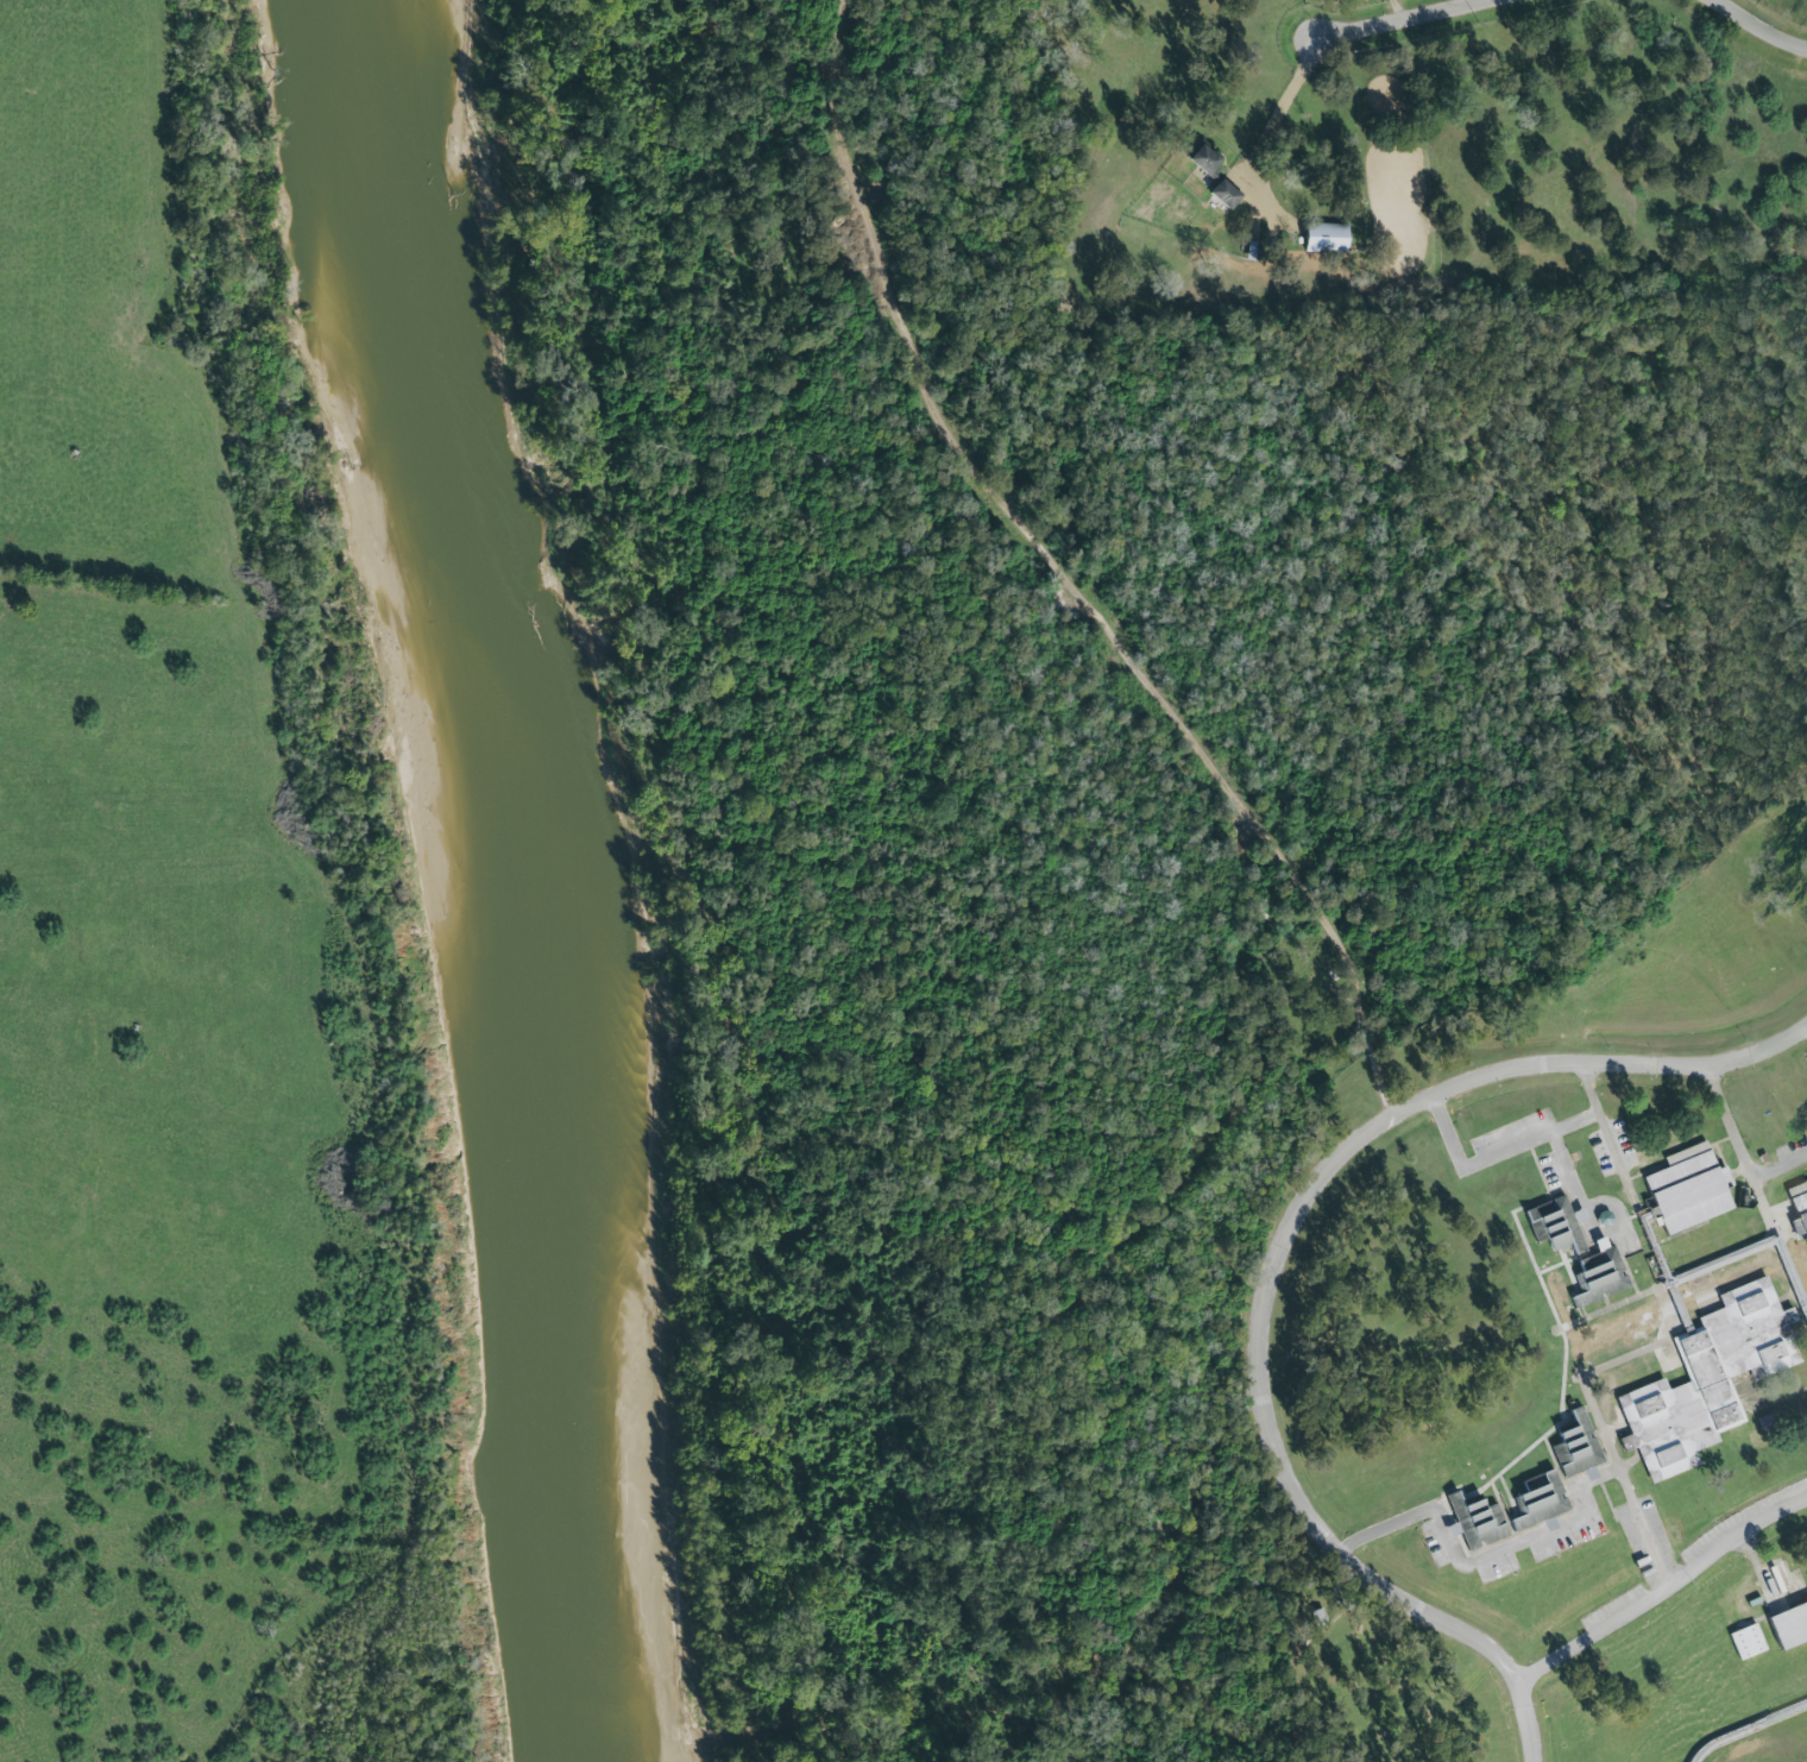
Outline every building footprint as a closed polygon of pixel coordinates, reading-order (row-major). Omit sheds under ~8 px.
[(1190,159),(1210,174),(1221,159),(1202,144),(1190,159)] [(1229,211),(1241,196),(1221,179),(1209,194),(1229,211)] [(1348,224),(1305,223),(1305,252),(1347,253),(1348,224)] [(1734,1211),(1726,1187),(1732,1185),(1726,1166),(1716,1169),(1707,1142),(1664,1157),(1668,1168),(1645,1176),(1665,1234),(1734,1211)] [(1786,1189),(1798,1219),(1790,1222),(1797,1239),(1806,1236),(1806,1240),(1806,1181),(1786,1189)] [(1525,1210),(1536,1243),(1548,1239),(1552,1251),(1572,1245),(1575,1255),(1587,1251),(1577,1223),(1587,1219),(1583,1209),(1572,1213),(1565,1195),(1525,1210)] [(1596,1218),(1604,1229),(1615,1221),(1607,1210),(1596,1218)] [(1631,1286),(1615,1245),(1608,1248),(1604,1238),(1595,1242),(1599,1252),(1578,1261),(1582,1272),(1574,1275),(1582,1294),(1571,1298),(1576,1309),(1603,1298),(1631,1286)] [(1673,1336),(1689,1383),(1668,1390),(1664,1380),(1616,1397),(1630,1435),(1619,1439),(1624,1453),(1638,1448),(1650,1483),(1700,1466),(1695,1451),(1720,1442),(1716,1433),(1744,1423),(1728,1377),(1750,1370),(1754,1380),(1801,1364),(1787,1325),(1798,1321),(1793,1308),(1780,1312),(1768,1277),(1718,1294),(1723,1309),(1698,1318),(1701,1326),(1673,1336)] [(1603,1462),(1583,1406),(1570,1410),(1576,1427),(1558,1433),(1562,1443),(1552,1447),(1564,1479),(1584,1471),(1587,1481),(1597,1478),(1593,1466),(1603,1462)] [(1523,1480),(1527,1493),(1514,1497),(1521,1517),(1511,1520),(1514,1531),(1543,1522),(1546,1532),(1556,1528),(1552,1516),(1569,1510),(1556,1469),(1523,1480)] [(1509,1536),(1498,1503),(1486,1508),(1483,1499),(1463,1506),(1458,1491),(1447,1495),(1457,1523),(1447,1526),(1451,1537),(1461,1533),(1467,1550),(1509,1536)] [(1768,1616),(1780,1650),(1806,1640),(1806,1603),(1768,1616)] [(1729,1634),(1740,1661),(1767,1650),(1756,1623),(1729,1634)]
